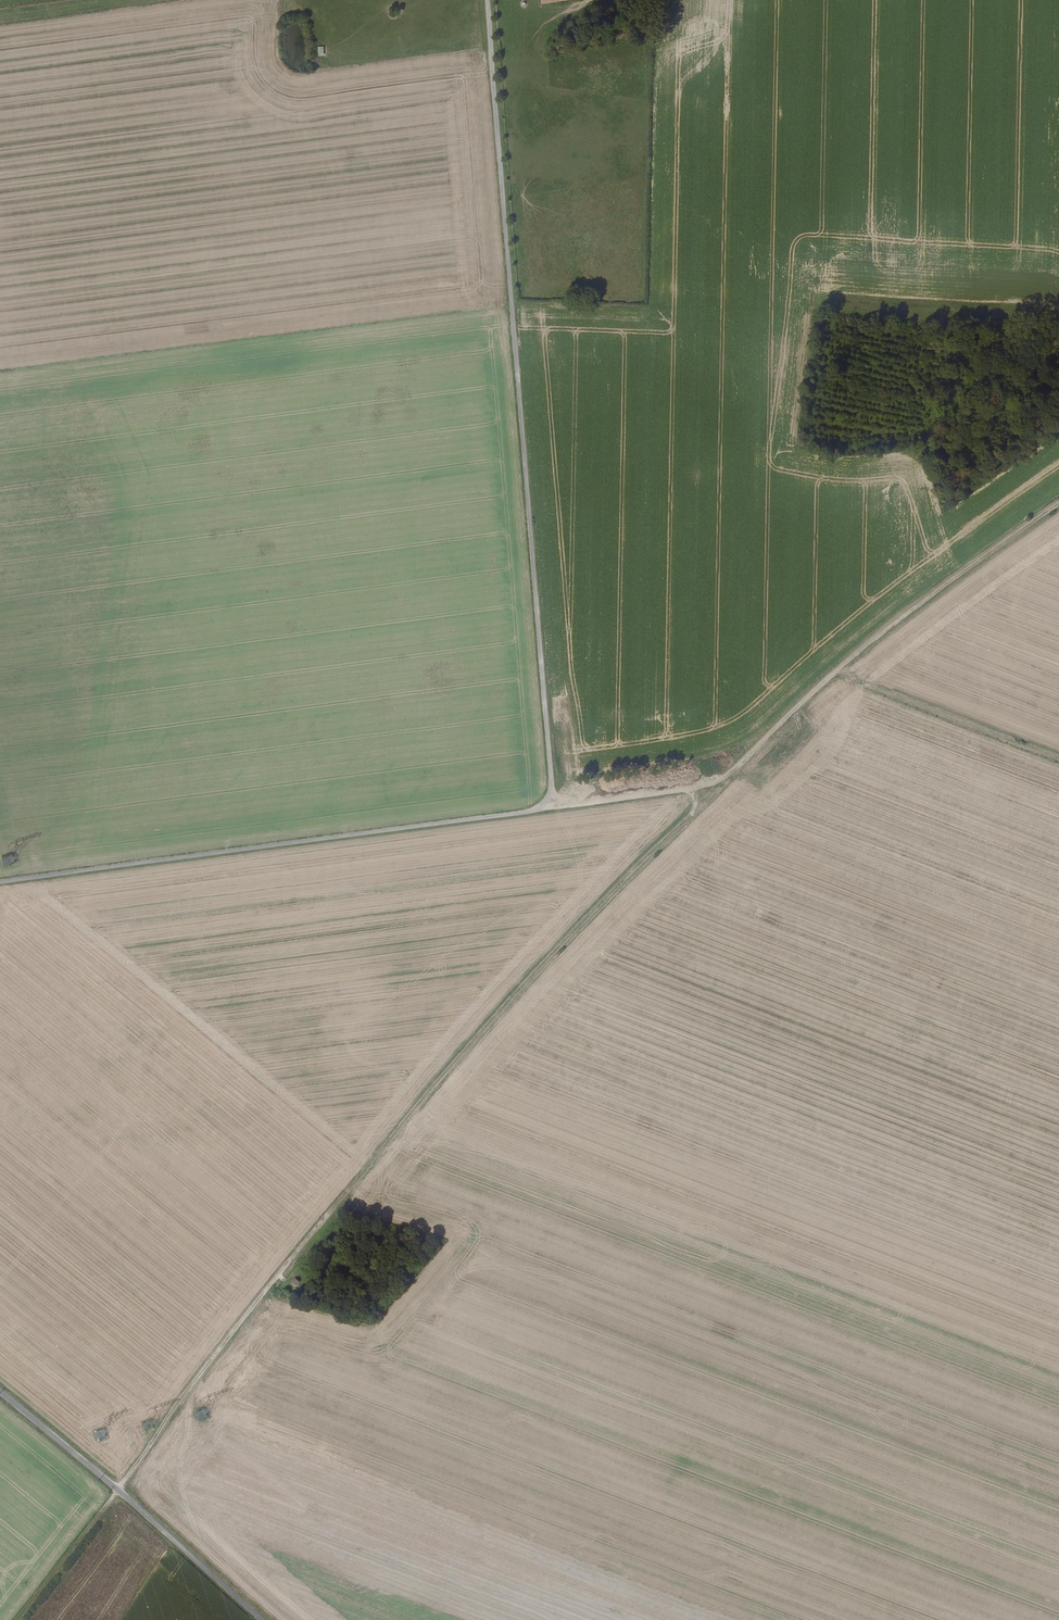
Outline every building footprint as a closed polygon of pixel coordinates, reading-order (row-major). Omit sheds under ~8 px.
[(295,1278),(291,1282),(296,1286),(300,1281),(295,1278)] [(88,1434),(94,1432),(91,1425),(86,1427),(88,1434)] [(97,1441),(107,1438),(104,1429),(95,1432),(97,1441)]
